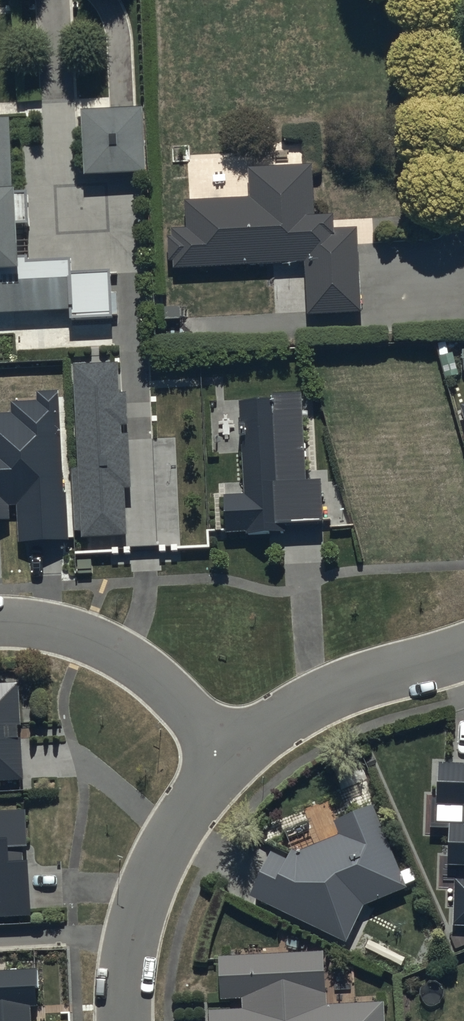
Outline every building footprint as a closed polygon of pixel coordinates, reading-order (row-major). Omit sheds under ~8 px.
[(144,115),(84,117),(86,182),(147,180),(144,115)] [(73,320),(73,326),(110,326),(111,279),(70,279),(70,268),(19,267),(19,236),(29,236),(29,203),(13,203),(11,124),(0,125),(0,320),(73,320)] [(249,204),(184,209),(186,234),(170,235),(173,279),(305,268),(309,320),(365,315),(359,234),(332,236),(331,223),(316,224),(312,168),(247,173),(249,204)] [(81,530),(81,537),(126,535),(124,488),(130,488),(127,432),(122,432),(122,424),(127,424),(125,392),(118,392),(116,363),(73,365),(79,469),(72,469),(75,530),(81,530)] [(36,391),(37,400),(10,401),(10,412),(0,412),(0,519),(9,518),(8,504),(17,503),(19,542),(67,539),(58,390),(36,391)] [(287,541),(287,532),(325,529),(322,486),(307,488),(301,400),(271,403),(271,406),(241,408),(242,426),(249,425),(251,451),(243,452),(246,502),(225,504),(227,538),(247,537),(247,544),(287,541)] [(18,693),(0,693),(0,786),(22,786),(21,748),(19,748),(18,693)] [(438,762),(436,827),(449,827),(447,864),(463,865),(463,763),(438,762)] [(374,811),(334,827),(341,841),(302,859),(292,855),(287,866),(274,858),(251,902),(347,948),(363,912),(408,893),(374,811)] [(32,924),(30,872),(24,872),(24,856),(27,856),(26,819),(0,819),(0,925),(32,924)] [(454,878),(452,926),(463,926),(463,878),(454,878)] [(219,963),(221,1007),(243,1006),(244,1015),(210,1017),(210,1020),(385,1020),(385,1009),(328,1010),(325,958),(219,963)] [(0,969),(0,1020),(29,1020),(28,1006),(40,1006),(37,966),(0,969)]
